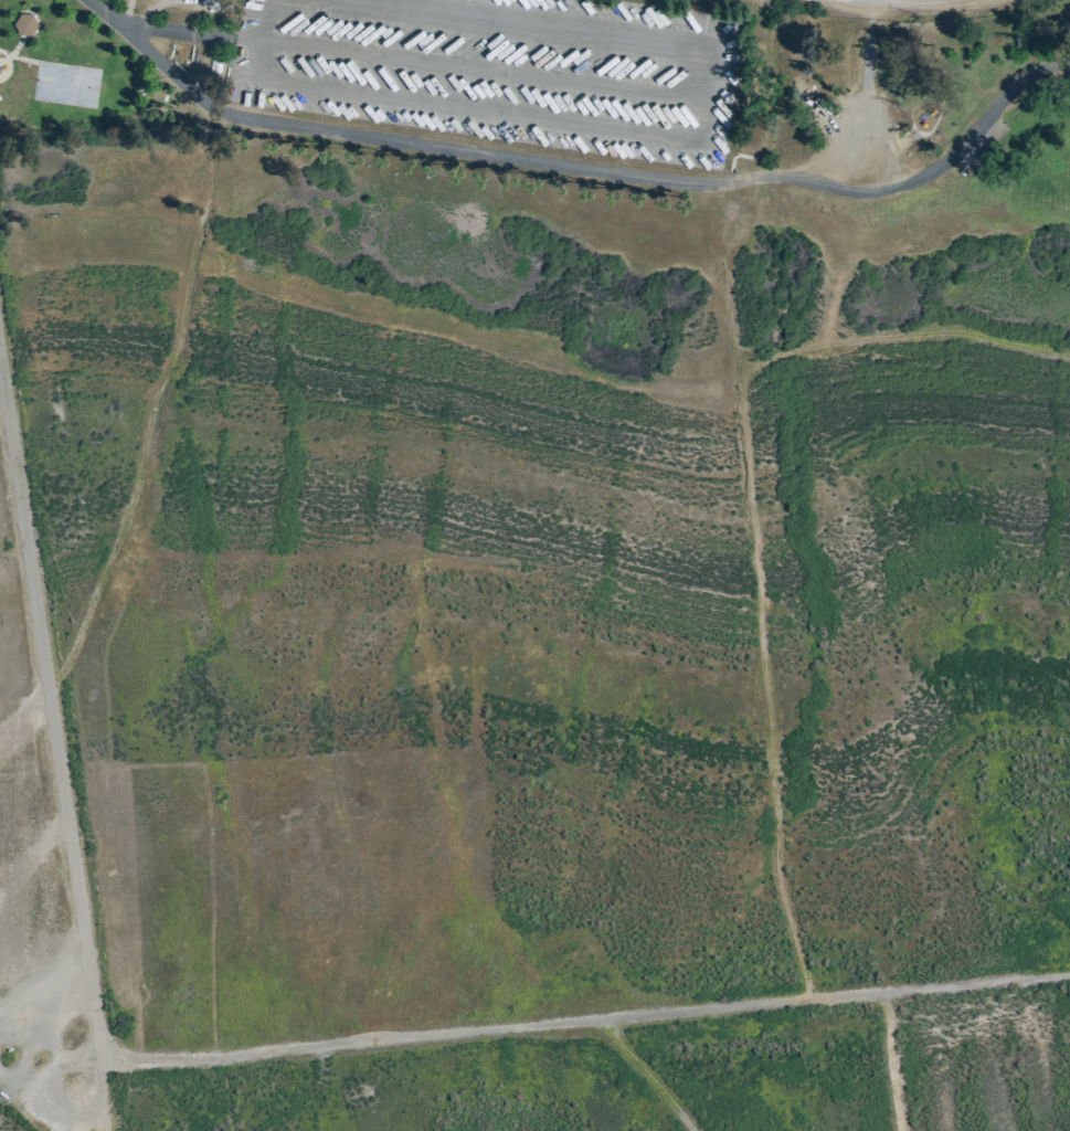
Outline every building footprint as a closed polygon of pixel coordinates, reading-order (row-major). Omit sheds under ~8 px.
[(19,13),(11,24),(17,34),(24,35),(29,35),(35,25),(31,15),(19,13)]
